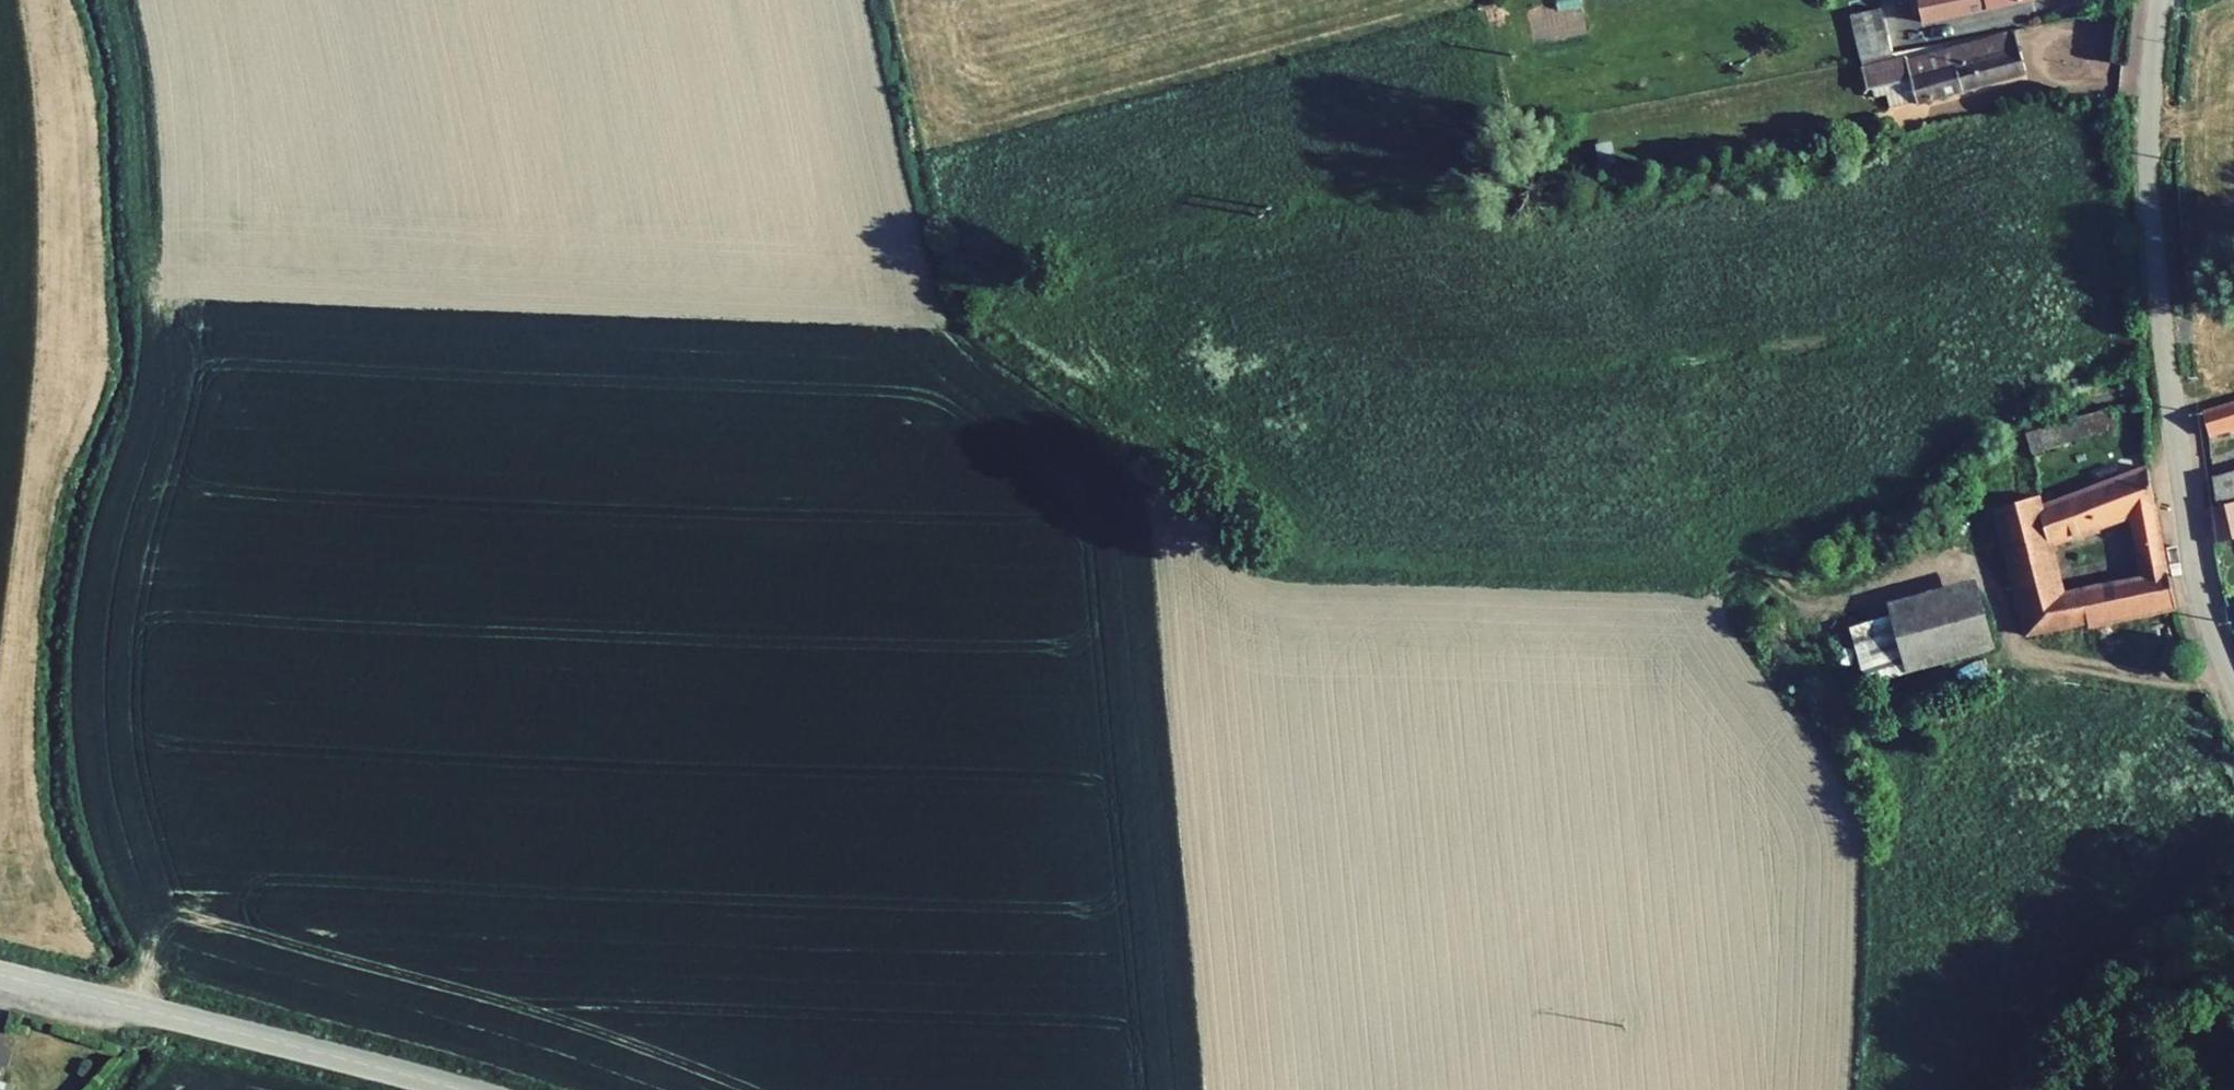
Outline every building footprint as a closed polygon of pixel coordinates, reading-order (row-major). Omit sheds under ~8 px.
[(1866,2),(1879,63),(1918,55),(1905,0),(1875,0),(1866,2)] [(1977,13),(2021,2),(2021,0),(1974,0),(1977,13)] [(2006,58),(1902,88),(1914,128),(2018,98),(2006,58)] [(2216,402),(2223,424),(2233,420),(2233,397),(2216,402)] [(2078,415),(2015,432),(2020,452),(2084,435),(2078,415)] [(2079,632),(2166,614),(2135,470),(2023,500),(1977,512),(1979,519),(2018,638),(2076,626),(2079,632)] [(2016,471),(1969,481),(1977,512),(2023,500),(2016,471)] [(2204,507),(2214,543),(2233,537),(2233,499),(2204,507)] [(1968,574),(1880,602),(1903,675),(1992,647),(1968,574)]
